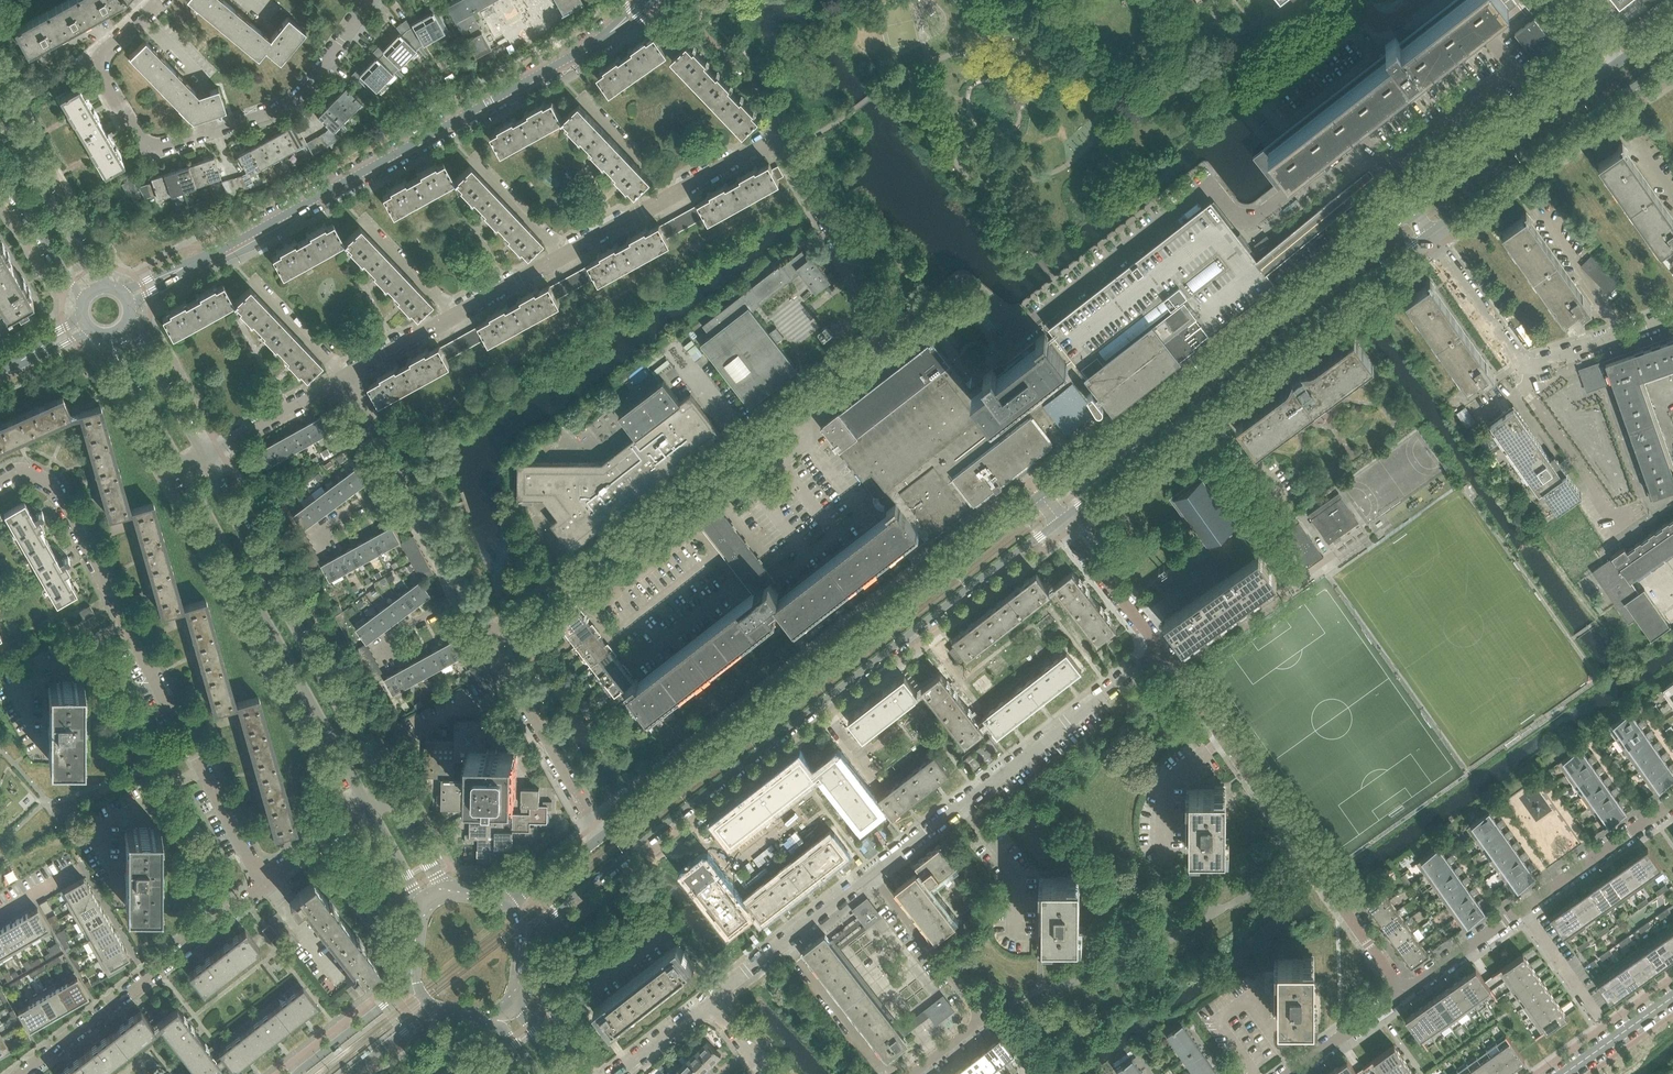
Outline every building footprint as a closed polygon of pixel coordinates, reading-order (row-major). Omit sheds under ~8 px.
[(79,0),(66,0),(46,11),(60,36),(75,28),(77,30),(78,30),(81,28),(80,25),(89,20),(79,0)] [(125,0),(124,0),(79,0),(89,20),(105,11),(106,14),(108,13),(111,12),(109,9),(125,0)] [(224,0),(189,0),(214,21),(228,4),(224,0)] [(445,4),(461,32),(468,28),(473,37),(466,41),(475,58),(491,49),(470,11),(487,1),(486,0),(452,0),(445,4)] [(562,14),(561,14),(561,15),(583,3),(581,0),(555,0),(562,14)] [(1516,2),(1515,0),(1453,0),(1412,32),(1410,34),(1400,42),(1396,37),(1386,45),(1389,50),(1383,54),(1291,126),(1277,137),(1268,144),(1267,145),(1253,156),(1276,185),(1278,188),(1293,176),(1301,170),(1315,159),(1516,2)] [(1269,8),(1280,0),(1262,0),(1269,8)] [(1618,15),(1638,0),(1607,0),(1618,15)] [(256,26),(245,18),(228,4),(214,21),(241,44),(256,26)] [(448,30),(438,12),(435,7),(430,10),(431,12),(422,17),(434,39),(447,32),(449,36),(453,34),(450,29),(448,30)] [(1280,32),(1297,19),(1290,9),(1273,22),(1280,32)] [(60,36),(46,11),(17,27),(31,52),(46,44),(47,47),(49,46),(52,44),(50,42),(60,36)] [(280,61),(295,43),(305,31),(288,16),(270,38),(256,26),(241,44),(258,57),(265,49),(280,61)] [(434,39),(422,17),(412,23),(412,22),(412,23),(412,24),(410,25),(407,22),(403,25),(420,47),(419,48),(425,57),(428,55),(421,46),(434,39)] [(1555,44),(1542,28),(1542,27),(1535,18),(1515,33),(1520,40),(1536,60),(1535,60),(1539,64),(1559,49),(1555,44)] [(420,47),(403,25),(398,28),(401,32),(399,34),(398,33),(398,34),(390,42),(408,59),(419,48),(420,47)] [(639,73),(667,53),(666,52),(655,36),(648,41),(646,39),(633,49),(632,49),(634,51),(627,56),(639,73)] [(154,81),(170,66),(145,40),(129,55),(154,81)] [(408,59),(390,42),(383,49),(381,47),(377,51),(397,70),(395,71),(403,79),(406,77),(398,69),(408,59)] [(673,59),(682,50),(675,43),(666,52),(667,53),(673,59)] [(707,62),(701,56),(695,50),(693,51),(687,45),(682,50),(673,59),(672,60),(696,84),(711,70),(705,64),(707,62)] [(397,70),(377,51),(373,56),(375,58),(367,65),(385,82),(395,71),(397,70)] [(610,93),(639,73),(627,56),(620,61),(618,59),(604,69),(606,71),(598,76),(610,93)] [(374,93),(385,82),(367,65),(360,73),(358,71),(354,76),(358,80),(373,94),(372,95),(376,99),(378,97),(374,93)] [(195,91),(184,80),(170,66),(154,81),(179,107),(195,91)] [(730,87),(724,80),(718,75),(717,76),(711,70),(696,84),(719,109),(734,95),(729,89),(730,87)] [(367,91),(357,81),(352,87),(362,96),(367,91)] [(102,126),(93,110),(92,109),(93,108),(90,102),(89,103),(79,87),(59,98),(82,137),(102,126)] [(225,109),(218,87),(198,94),(195,91),(179,107),(192,120),(225,109)] [(361,104),(358,100),(362,96),(352,87),(348,91),(345,88),(336,98),(351,113),(361,104)] [(754,112),(748,106),(742,99),(740,101),(734,95),(719,109),(743,134),(758,120),(752,113),(754,112)] [(351,113),(336,98),(326,107),(342,123),(351,113)] [(532,137),(563,120),(563,119),(553,101),(545,106),(544,104),(529,112),(530,114),(522,118),(532,137)] [(390,116),(379,105),(373,111),(383,122),(390,116)] [(588,145),(604,130),(579,105),(566,117),(565,117),(563,119),(563,120),(564,120),(570,126),(569,127),(576,135),(580,140),(582,138),(588,145)] [(342,123),(326,107),(317,117),(329,128),(325,132),(324,132),(330,144),(329,145),(331,148),(343,142),(341,138),(334,131),(342,123)] [(532,137),(522,118),(515,122),(514,120),(499,129),(500,131),(492,135),(502,153),(532,137)] [(307,142),(300,131),(296,123),(284,130),(295,149),(302,145),(306,143),(312,154),(318,151),(312,139),(307,142)] [(124,163),(118,153),(114,147),(116,146),(115,144),(112,140),(111,141),(102,126),(82,137),(104,175),(124,163)] [(295,149),(284,130),(272,136),(283,156),(295,149)] [(612,169),(627,155),(604,130),(588,145),(594,150),(592,152),(601,161),(604,164),(606,163),(612,169)] [(330,144),(324,132),(319,135),(326,146),(329,145),(330,144)] [(326,146),(319,135),(317,136),(324,148),(326,146)] [(283,156),(272,136),(260,143),(271,162),(283,156)] [(324,148),(317,136),(312,139),(318,151),(324,148)] [(271,162),(260,143),(249,149),(260,169),(271,162)] [(1626,152),(1622,147),(1599,163),(1660,249),(1669,243),(1672,248),(1672,219),(1626,152)] [(260,169),(249,149),(238,156),(247,173),(242,176),(241,176),(245,188),(247,187),(254,185),(249,175),(260,169)] [(651,180),(640,169),(627,155),(612,169),(618,175),(616,177),(624,185),(627,189),(628,189),(629,188),(636,194),(651,180)] [(221,177),(214,156),(201,161),(208,182),(221,177)] [(208,182),(201,161),(188,165),(195,186),(208,182)] [(453,181),(453,180),(443,162),(435,167),(434,165),(419,173),(420,175),(412,179),(423,197),(453,181)] [(744,202),(779,182),(778,179),(772,169),(769,164),(757,170),(756,168),(740,177),(742,179),(734,183),(744,202)] [(195,186),(188,165),(176,169),(183,190),(195,186)] [(784,176),(778,165),(772,169),(778,179),(784,176)] [(495,192),(469,166),(456,178),(456,177),(453,180),(453,181),(454,180),(460,187),(459,188),(466,195),(471,201),(472,199),(480,207),(495,192)] [(183,190),(176,169),(163,174),(170,194),(183,190)] [(170,194),(163,174),(151,178),(152,182),(146,184),(150,197),(156,195),(157,199),(170,194)] [(245,188),(241,176),(236,177),(240,190),(245,188)] [(122,183),(128,195),(137,189),(130,178),(122,183)] [(238,191),(233,178),(228,180),(232,192),(238,191)] [(392,214),(423,197),(412,179),(405,183),(404,181),(394,186),(389,189),(390,192),(382,196),(392,214)] [(232,192),(228,180),(221,181),(225,194),(229,193),(232,192)] [(709,221),(744,202),(734,183),(727,187),(726,185),(720,188),(711,193),(712,195),(699,202),(699,203),(707,216),(709,221)] [(150,197),(146,184),(138,187),(145,199),(150,197)] [(140,196),(137,191),(130,195),(133,200),(140,196)] [(517,216),(508,206),(495,192),(480,207),(484,211),(482,213),(483,213),(490,220),(494,225),(496,224),(502,230),(517,216)] [(707,216),(699,203),(691,208),(698,221),(707,216)] [(1060,439),(1068,433),(1070,431),(1069,429),(1075,424),(1077,424),(1079,424),(1081,423),(1083,422),(1083,420),(1083,417),(1089,413),(1090,412),(1096,420),(1114,406),(1115,405),(1114,404),(1116,403),(1121,399),(1127,395),(1129,393),(1130,394),(1131,393),(1130,392),(1132,391),(1138,386),(1145,381),(1145,382),(1146,381),(1146,380),(1152,375),(1160,369),(1161,369),(1162,369),(1161,368),(1176,357),(1177,357),(1177,356),(1191,344),(1192,345),(1193,344),(1194,343),(1193,342),(1195,342),(1200,337),(1208,331),(1209,332),(1210,331),(1209,331),(1217,325),(1224,319),(1224,320),(1225,319),(1225,318),(1239,307),(1240,308),(1241,307),(1240,306),(1244,303),(1255,295),(1256,296),(1257,295),(1256,294),(1271,283),(1272,283),(1271,282),(1259,268),(1260,267),(1259,266),(1259,267),(1247,252),(1248,251),(1247,250),(1246,251),(1237,239),(1235,236),(1236,236),(1235,235),(1234,235),(1223,221),(1224,220),(1223,219),(1222,220),(1211,205),(1211,203),(1210,204),(1195,216),(1194,216),(1194,217),(1180,228),(1179,228),(1178,229),(1179,229),(1164,240),(1163,240),(1163,241),(1148,253),(1148,252),(1148,253),(1147,253),(1133,265),(1133,264),(1131,265),(1130,266),(1131,266),(1116,278),(1116,277),(1115,278),(1115,279),(1100,290),(1099,290),(1099,291),(1092,296),(1085,302),(1084,302),(1083,302),(1084,303),(1069,314),(1068,315),(1055,325),(1054,326),(1053,326),(1052,326),(1053,328),(1054,329),(1057,333),(1050,339),(1045,333),(1036,340),(1028,346),(1020,352),(1023,355),(1006,368),(1004,369),(997,374),(993,369),(984,376),(986,379),(970,391),(964,382),(949,364),(947,362),(932,342),(930,344),(840,413),(839,412),(821,426),(835,444),(831,447),(835,451),(839,448),(841,450),(840,450),(851,463),(855,467),(854,468),(862,479),(863,480),(869,475),(875,484),(882,492),(880,493),(879,495),(879,498),(879,500),(880,502),(882,504),(884,504),(887,504),(889,503),(891,506),(896,503),(923,537),(926,535),(928,533),(932,539),(937,536),(948,527),(948,528),(949,527),(953,524),(957,521),(967,513),(965,510),(967,508),(968,507),(975,502),(977,505),(986,498),(995,491),(996,490),(997,490),(1000,487),(1002,485),(1001,484),(1002,483),(1004,481),(1008,486),(1018,478),(1031,469),(1032,467),(1035,465),(1033,462),(1036,459),(1042,455),(1039,452),(1042,450),(1043,452),(1050,446),(1052,445),(1060,439)] [(698,221),(691,208),(685,211),(692,224),(698,221)] [(692,224),(685,211),(680,214),(687,227),(692,224)] [(687,227),(680,214),(674,218),(681,230),(687,227)] [(1327,214),(1323,218),(1328,224),(1332,221),(1327,214)] [(1582,295),(1529,220),(1526,215),(1524,216),(1522,214),(1521,214),(1523,217),(1503,231),(1563,317),(1572,311),(1576,316),(1591,306),(1583,294),(1582,295)] [(541,240),(531,230),(517,216),(502,230),(508,236),(506,238),(510,242),(514,246),(518,250),(519,248),(526,255),(541,240)] [(681,230),(674,218),(668,221),(676,233),(681,230)] [(676,233),(668,221),(660,225),(667,238),(676,233)] [(313,258),(338,244),(343,241),(333,223),(325,228),(324,225),(309,234),(310,236),(302,240),(308,250),(313,258)] [(667,238),(660,225),(660,224),(647,231),(646,229),(645,230),(631,238),(632,240),(626,243),(629,249),(636,261),(670,243),(667,238)] [(369,267),(384,252),(359,226),(346,239),(346,238),(343,241),(344,242),(345,241),(350,247),(349,249),(356,257),(361,261),(362,260),(368,266),(369,267)] [(1317,248),(1329,238),(1323,230),(1311,240),(1317,248)] [(1289,250),(1301,241),(1295,233),(1283,242),(1289,250)] [(1261,252),(1273,243),(1267,235),(1255,245),(1261,252)] [(313,258),(308,250),(302,240),(295,244),(294,242),(293,242),(279,250),(280,252),(272,257),(282,275),(313,258)] [(600,282),(636,261),(629,249),(626,243),(617,248),(616,246),(606,251),(601,254),(602,256),(589,263),(590,264),(597,277),(600,282)] [(12,264),(0,244),(0,271),(12,264)] [(798,369),(777,343),(784,337),(777,327),(769,333),(752,311),(801,274),(816,293),(818,291),(819,292),(824,288),(824,287),(831,281),(812,255),(808,258),(802,250),(782,266),(781,264),(780,265),(779,263),(776,266),(777,267),(702,325),(712,335),(701,344),(750,406),(798,369)] [(392,291),(407,277),(384,252),(369,267),(374,272),(372,274),(380,282),(384,286),(386,285),(392,291)] [(1586,271),(1596,261),(1591,256),(1581,266),(1586,271)] [(1590,276),(1601,266),(1596,261),(1586,271),(1590,276)] [(23,283),(12,264),(0,271),(0,317),(6,314),(7,316),(11,314),(10,312),(17,308),(19,312),(28,306),(26,303),(33,299),(23,283)] [(597,277),(590,264),(581,269),(588,281),(597,277)] [(1595,280),(1605,270),(1601,266),(1590,276),(1595,280)] [(588,281),(581,269),(576,272),(583,285),(588,281)] [(1599,285),(1610,275),(1605,270),(1595,280),(1599,285)] [(583,285),(576,272),(570,275),(578,287),(583,285)] [(578,287),(570,275),(565,278),(572,291),(578,287)] [(1604,289),(1614,280),(1610,275),(1599,285),(1604,289)] [(431,301),(421,291),(407,277),(392,291),(398,297),(396,298),(396,299),(404,307),(408,311),(410,309),(416,316),(431,301)] [(572,291),(565,278),(559,281),(566,294),(572,291)] [(1609,294),(1619,284),(1614,280),(1604,289),(1609,294)] [(566,294),(559,281),(550,286),(557,299),(566,294)] [(1486,363),(1434,288),(1430,283),(1407,299),(1433,337),(1467,385),(1476,379),(1480,384),(1481,384),(1480,383),(1485,380),(1485,381),(1495,374),(1486,362),(1486,363)] [(203,319),(233,302),(223,284),(215,288),(214,286),(199,295),(200,297),(193,301),(203,319)] [(525,323),(560,303),(557,299),(550,286),(550,285),(537,292),(536,290),(521,298),(522,300),(515,304),(525,323)] [(274,313),(249,287),(236,300),(236,299),(233,302),(234,303),(235,302),(240,308),(239,310),(248,319),(251,322),(252,321),(259,328),(274,313)] [(172,336),(203,319),(193,301),(185,305),(184,303),(169,311),(170,313),(162,318),(172,336)] [(490,342),(525,323),(515,304),(507,309),(506,306),(497,312),(491,315),(492,317),(480,324),(480,325),(487,337),(490,342)] [(298,338),(288,327),(274,313),(259,328),(264,333),(262,335),(263,335),(269,342),(274,347),(276,345),(283,352),(298,338)] [(487,337),(480,325),(472,329),(479,342),(487,337)] [(479,342),(472,329),(466,332),(473,345),(479,342)] [(704,354),(684,330),(677,336),(696,360),(704,354)] [(473,345),(466,332),(461,335),(468,348),(473,345)] [(468,348),(461,335),(455,339),(462,351),(468,348)] [(321,362),(311,352),(298,338),(283,352),(288,358),(286,359),(293,367),(298,372),(300,370),(306,377),(321,362)] [(1313,410),(1338,391),(1336,388),(1343,383),(1345,386),(1360,375),(1358,372),(1364,367),(1366,370),(1374,364),(1354,338),(1347,343),(1348,343),(1315,367),(1311,369),(1306,369),(1305,366),(1300,367),(1295,369),(1291,374),(1288,379),(1291,380),(1289,385),(1286,388),(1243,420),(1236,425),(1256,452),(1263,446),(1261,443),(1264,441),(1266,444),(1274,438),(1272,435),(1279,430),(1281,433),(1295,423),(1293,420),(1300,415),(1302,417),(1310,412),(1308,409),(1310,407),(1313,410)] [(462,351),(455,339),(449,342),(456,355),(462,351)] [(1665,439),(1645,382),(1672,372),(1672,339),(1583,371),(1588,388),(1611,380),(1652,496),(1661,494),(1661,493),(1672,489),(1672,462),(1665,439)] [(456,355),(449,342),(441,347),(448,359),(456,355)] [(448,359),(441,347),(440,346),(428,353),(427,351),(412,359),(411,359),(413,361),(406,365),(416,383),(450,364),(448,359)] [(670,363),(663,353),(645,366),(653,376),(670,363)] [(386,400),(416,383),(406,365),(398,369),(397,367),(381,376),(383,378),(370,385),(373,390),(378,399),(380,403),(386,400)] [(672,473),(722,433),(692,394),(681,402),(665,381),(654,389),(656,392),(624,418),(638,437),(602,465),(519,467),(519,489),(518,489),(518,503),(532,503),(532,496),(543,496),(559,517),(551,523),(572,550),(672,473)] [(378,399),(373,390),(367,393),(372,403),(378,399)] [(71,416),(68,410),(62,397),(26,413),(34,432),(71,416)] [(378,413),(390,406),(386,400),(380,403),(374,406),(378,413)] [(1550,459),(1535,438),(1524,422),(1524,421),(1513,405),(1488,423),(1504,446),(1505,445),(1539,493),(1542,490),(1556,510),(1556,511),(1557,511),(1564,506),(1567,509),(1577,502),(1575,498),(1581,494),(1581,493),(1566,473),(1565,474),(1558,464),(1559,463),(1554,456),(1550,459)] [(109,439),(105,424),(100,406),(80,412),(89,445),(109,439)] [(381,419),(393,412),(390,406),(378,413),(381,419)] [(338,428),(329,412),(317,418),(327,435),(338,428)] [(384,425),(396,418),(393,412),(381,419),(384,425)] [(26,413),(0,424),(0,441),(2,447),(34,432),(26,413)] [(327,435),(317,418),(306,424),(315,441),(327,435)] [(388,431),(400,424),(396,418),(384,425),(388,431)] [(341,435),(354,428),(351,422),(338,429),(341,435)] [(315,441),(306,424),(294,431),(304,447),(315,441)] [(394,436),(403,430),(400,424),(388,431),(391,437),(394,436)] [(344,440),(357,433),(354,428),(341,435),(344,440)] [(405,429),(403,430),(394,436),(399,445),(410,439),(405,429)] [(304,447),(294,431),(283,437),(292,454),(304,447)] [(348,446),(360,439),(357,433),(344,440),(348,446)] [(292,454),(283,437),(271,444),(280,460),(292,454)] [(119,472),(109,439),(89,445),(98,478),(119,472)] [(360,439),(348,446),(349,449),(362,442),(360,439)] [(352,455),(365,448),(362,442),(349,449),(352,455)] [(280,460),(271,444),(259,450),(268,466),(280,460)] [(331,453),(328,448),(321,451),(325,457),(331,453)] [(355,460),(368,453),(365,448),(352,455),(355,460)] [(359,466),(371,459),(368,453),(355,460),(359,466)] [(345,460),(342,455),(337,458),(340,463),(345,460)] [(326,469),(333,465),(331,461),(324,465),(326,469)] [(300,472),(297,466),(292,469),(295,475),(300,472)] [(369,481),(358,466),(347,474),(358,489),(369,481)] [(130,511),(119,472),(98,478),(109,515),(109,517),(130,511)] [(358,489),(347,474),(337,482),(348,497),(358,489)] [(1239,525),(1203,474),(1170,497),(1206,548),(1239,525)] [(348,497),(337,482),(326,490),(337,505),(348,497)] [(337,505),(326,490),(315,498),(327,513),(337,505)] [(1359,522),(1339,492),(1308,514),(1329,543),(1359,522)] [(327,513),(315,498),(305,506),(316,521),(327,513)] [(33,516),(29,510),(24,501),(4,513),(21,543),(42,531),(40,528),(44,526),(39,518),(44,515),(42,511),(33,516)] [(633,694),(625,700),(648,729),(782,625),(784,628),(792,623),(802,636),(803,635),(892,566),(924,541),(923,538),(923,537),(896,503),(891,506),(887,510),(889,513),(878,522),(776,601),(773,598),(779,594),(772,585),(775,582),(772,578),(773,577),(715,501),(696,516),(694,518),(749,588),(752,593),(638,681),(636,678),(634,680),(627,685),(627,686),(633,694)] [(162,536),(153,503),(141,506),(143,513),(134,515),(141,542),(162,536)] [(316,521),(305,506),(294,514),(305,529),(316,521)] [(689,509),(592,583),(600,593),(697,519),(689,509)] [(1644,589),(1645,589),(1644,588),(1638,592),(1631,581),(1630,580),(1644,571),(1672,550),(1672,520),(1669,523),(1668,521),(1662,526),(1663,527),(1655,532),(1654,531),(1648,535),(1649,537),(1641,542),(1640,541),(1634,545),(1635,546),(1628,552),(1627,552),(1624,547),(1611,556),(1613,558),(1605,564),(1605,563),(1604,563),(1594,571),(1593,571),(1615,602),(1616,603),(1618,601),(1621,604),(1617,607),(1628,623),(1636,618),(1651,639),(1650,639),(1650,640),(1671,625),(1670,625),(1669,625),(1644,589)] [(1322,557),(1312,542),(1311,541),(1298,523),(1299,523),(1299,522),(1281,535),(1282,535),(1295,552),(1295,553),(1306,568),(1305,569),(1306,569),(1323,557),(1323,556),(1322,557)] [(401,541),(395,530),(392,525),(380,532),(390,548),(401,541)] [(1164,598),(1154,605),(1164,620),(1187,651),(1281,585),(1239,525),(1206,548),(1154,585),(1164,598)] [(294,542),(307,535),(304,529),(291,536),(294,542)] [(59,561),(46,538),(42,531),(21,543),(39,574),(59,561)] [(390,548),(380,532),(369,538),(378,555),(390,548)] [(297,548),(310,540),(307,535),(294,542),(297,548)] [(172,569),(162,536),(141,542),(151,575),(172,569)] [(404,548),(417,541),(414,536),(401,543),(404,548)] [(378,555),(369,538),(357,544),(367,561),(378,555)] [(300,553),(313,546),(310,540),(297,548),(300,553)] [(407,554),(420,547),(417,541),(404,548),(407,554)] [(367,561),(357,544),(346,551),(355,567),(367,561)] [(303,558),(316,551),(313,546),(300,553),(303,558)] [(410,560),(423,553),(420,547),(407,554),(410,560)] [(306,564),(319,557),(316,551),(303,558),(306,564)] [(355,567),(346,551),(334,557),(343,573),(355,567)] [(423,553),(410,560),(412,563),(425,556),(423,553)] [(66,573),(70,571),(65,563),(70,560),(68,556),(59,561),(39,574),(57,604),(77,592),(66,573)] [(415,568),(428,561),(425,556),(412,563),(415,568)] [(309,570),(322,563),(319,557),(306,564),(309,570)] [(343,573),(334,557),(322,564),(331,580),(343,573)] [(418,574),(431,567),(428,561),(415,568),(416,569),(418,574)] [(412,563),(407,566),(411,572),(416,569),(415,568),(412,563)] [(422,580),(434,573),(431,567),(418,574),(422,580)] [(183,608),(172,569),(151,575),(162,614),(183,608)] [(1094,598),(1089,591),(1073,570),(1054,585),(1076,613),(1094,598)] [(392,573),(387,577),(390,582),(395,578),(392,573)] [(1023,613),(1051,592),(1037,573),(1009,595),(1023,613)] [(432,595),(421,580),(410,588),(421,603),(432,595)] [(421,603),(410,588),(400,595),(411,610),(421,603)] [(411,610),(400,595),(389,604),(400,618),(411,610)] [(995,635),(1023,613),(1009,595),(981,617),(995,635)] [(1116,627),(1111,620),(1094,598),(1076,613),(1098,641),(1103,637),(1107,642),(1114,636),(1110,631),(1116,627)] [(215,633),(208,608),(205,599),(193,603),(195,609),(187,612),(194,638),(215,633)] [(561,625),(582,609),(579,606),(577,607),(572,600),(549,618),(552,621),(555,618),(561,625)] [(400,618),(389,604),(379,611),(390,626),(400,618)] [(95,613),(91,607),(90,605),(79,611),(84,620),(95,613)] [(356,611),(353,606),(348,610),(351,615),(356,611)] [(565,638),(588,620),(582,614),(584,612),(582,609),(561,625),(567,633),(563,636),(565,638)] [(390,626),(379,611),(368,619),(379,634),(390,626)] [(995,635),(981,617),(974,622),(969,626),(965,629),(961,632),(953,638),(956,641),(958,644),(965,654),(967,655),(967,656),(969,655),(995,635)] [(379,634),(368,619),(357,628),(368,643),(379,634)] [(576,645),(597,629),(595,626),(593,627),(588,620),(565,638),(567,640),(570,637),(576,645)] [(792,623),(784,628),(796,643),(804,638),(792,623)] [(580,658),(603,640),(598,634),(600,632),(597,629),(576,645),(582,653),(578,655),(580,658)] [(224,666),(215,633),(194,638),(203,672),(224,666)] [(464,655),(455,639),(443,645),(452,661),(464,655)] [(592,665),(613,648),(610,645),(608,647),(603,640),(580,658),(582,660),(585,657),(592,665)] [(357,656),(370,649),(367,643),(354,650),(357,656)] [(965,654),(958,644),(949,650),(951,652),(957,660),(965,654)] [(452,661),(443,645),(432,651),(441,667),(452,661)] [(596,678),(618,660),(613,654),(615,652),(613,648),(592,665),(597,672),(594,675),(596,678)] [(360,661),(373,654),(370,649),(357,656),(360,661)] [(467,662),(480,655),(477,649),(464,656),(467,662)] [(441,667),(432,651),(421,658),(429,674),(441,667)] [(1079,673),(1081,671),(1067,652),(1039,674),(1053,693),(1055,691),(1060,687),(1061,687),(1060,686),(1073,676),(1073,677),(1074,677),(1074,676),(1078,672),(1079,673)] [(363,667),(376,660),(373,654),(360,661),(363,667)] [(470,667),(483,660),(480,655),(467,662),(470,667)] [(429,674),(421,658),(409,664),(418,680),(429,674)] [(366,672),(379,665),(376,660),(363,667),(366,672)] [(473,673),(486,666),(483,660),(470,667),(473,673)] [(607,685),(628,668),(626,665),(623,667),(618,660),(596,678),(598,680),(601,677),(607,685)] [(418,680),(409,664),(398,671),(406,687),(418,680)] [(369,678),(382,671),(379,665),(366,672),(369,678)] [(235,705),(231,689),(224,666),(203,672),(214,710),(235,705)] [(488,669),(486,666),(473,673),(475,676),(488,669)] [(627,685),(634,680),(629,673),(631,672),(628,668),(607,685),(613,692),(609,695),(612,698),(627,686),(627,685)] [(478,682),(491,675),(488,669),(475,676),(478,682)] [(372,683),(385,676),(382,671),(369,678),(372,683)] [(406,687),(398,671),(385,678),(394,694),(406,687)] [(963,701),(957,694),(941,673),(922,688),(944,716),(963,701)] [(1046,698),(1051,694),(1053,693),(1039,674),(1011,696),(1025,714),(1028,713),(1027,712),(1032,708),(1033,708),(1032,708),(1045,698),(1046,698)] [(481,688),(494,680),(491,675),(478,682),(481,688)] [(891,716),(919,694),(905,676),(877,697),(891,716)] [(502,694),(494,680),(481,688),(489,701),(502,694)] [(84,760),(83,707),(83,682),(49,682),(49,708),(48,708),(48,720),(49,720),(49,749),(49,760),(84,760)] [(1662,689),(1670,700),(1672,698),(1672,682),(1662,689)] [(267,729),(261,706),(258,696),(246,699),(248,706),(239,709),(247,735),(267,729)] [(1018,719),(1023,716),(1025,714),(1011,696),(983,717),(983,718),(989,725),(997,736),(1000,734),(1005,730),(1005,729),(1017,719),(1018,720),(1018,719)] [(863,737),(891,716),(877,697),(849,719),(863,737)] [(984,729),(978,722),(963,701),(944,716),(966,744),(984,729)] [(1616,739),(1638,723),(1634,717),(1639,713),(1636,708),(1608,728),(1616,739)] [(1662,713),(1658,709),(1653,713),(1656,717),(1662,713)] [(989,725),(983,718),(978,722),(984,729),(985,729),(984,729),(989,725)] [(1623,750),(1646,733),(1641,727),(1647,724),(1643,719),(1638,723),(1616,739),(1623,750)] [(424,767),(424,777),(425,777),(442,777),(442,798),(442,805),(442,807),(446,807),(451,808),(479,808),(479,792),(486,792),(486,793),(488,793),(488,792),(495,792),(495,793),(497,793),(497,792),(508,792),(508,793),(509,793),(509,792),(513,792),(513,789),(514,789),(514,787),(513,787),(513,777),(514,777),(514,775),(513,775),(513,768),(514,768),(514,766),(513,766),(514,756),(514,754),(514,750),(510,750),(510,749),(508,749),(508,750),(498,750),(498,749),(496,749),(496,750),(489,750),(489,749),(487,749),(487,750),(485,750),(486,744),(486,736),(486,729),(486,721),(456,721),(455,740),(432,739),(425,739),(424,767)] [(277,763),(267,729),(247,735),(256,769),(277,763)] [(1631,761),(1653,744),(1649,738),(1654,734),(1651,730),(1646,733),(1623,750),(1631,761)] [(1639,771),(1661,755),(1657,749),(1662,745),(1659,741),(1653,744),(1631,761),(1639,771)] [(1566,774),(1588,758),(1584,752),(1589,748),(1586,744),(1558,763),(1566,774)] [(1647,782),(1669,766),(1664,760),(1669,756),(1666,751),(1661,755),(1639,771),(1647,782)] [(840,797),(859,783),(837,754),(818,769),(840,797)] [(928,789),(941,779),(947,775),(950,773),(935,754),(907,776),(922,795),(924,794),(923,793),(929,789),(928,789)] [(1573,785),(1596,769),(1591,763),(1596,759),(1593,755),(1588,758),(1566,774),(1573,785)] [(787,797),(815,775),(801,757),(773,778),(787,797)] [(286,796),(277,763),(256,769),(265,802),(286,796)] [(1672,780),(1672,772),(1672,770),(1672,763),(1669,766),(1647,782),(1654,793),(1672,780)] [(1581,796),(1603,780),(1599,774),(1604,770),(1601,765),(1596,769),(1573,785),(1581,796)] [(922,795),(907,776),(879,798),(879,799),(885,806),(893,817),(896,815),(901,811),(901,810),(913,800),(914,801),(919,797),(922,795)] [(1589,807),(1611,791),(1607,784),(1612,781),(1608,776),(1603,780),(1581,796),(1589,807)] [(787,797),(773,778),(745,800),(759,818),(787,797)] [(862,824),(880,810),(874,802),(859,783),(840,797),(862,824)] [(548,822),(548,809),(552,809),(552,801),(543,801),(543,805),(539,805),(540,787),(522,787),(521,813),(513,813),(513,821),(513,830),(526,831),(526,835),(534,835),(534,826),(530,826),(530,822),(538,822),(548,822)] [(1596,818),(1619,801),(1614,795),(1619,791),(1616,787),(1611,791),(1589,807),(1596,818)] [(1226,849),(1226,822),(1226,789),(1190,789),(1190,849),(1226,849)] [(296,830),(286,796),(265,802),(275,835),(296,830)] [(1627,813),(1622,806),(1627,802),(1624,798),(1619,801),(1596,818),(1604,829),(1627,813)] [(885,806),(879,799),(874,802),(880,810),(885,806)] [(759,818),(745,800),(717,822),(731,840),(759,818)] [(513,843),(513,830),(513,821),(505,821),(505,812),(492,812),(492,808),(483,808),(483,817),(487,817),(487,821),(470,820),(470,834),(466,834),(465,842),(474,842),(474,838),(478,838),(478,856),(491,856),(491,860),(499,860),(500,851),(496,851),(496,847),(508,848),(508,857),(517,858),(517,843),(513,843)] [(1474,839),(1497,823),(1493,817),(1498,813),(1494,808),(1467,828),(1474,839)] [(1482,849),(1505,833),(1500,827),(1505,824),(1502,819),(1497,823),(1474,839),(1482,849)] [(160,906),(160,855),(160,827),(126,827),(126,854),(125,854),(125,866),(126,866),(126,906),(160,906)] [(1490,860),(1512,844),(1508,838),(1513,834),(1510,830),(1505,833),(1482,849),(1490,860)] [(845,854),(839,846),(831,835),(803,857),(818,876),(820,875),(819,874),(824,870),(837,860),(843,856),(845,854)] [(1498,871),(1520,855),(1515,849),(1521,845),(1517,841),(1512,844),(1490,860),(1498,871)] [(1424,874),(1447,858),(1442,852),(1448,848),(1444,844),(1417,863),(1424,874)] [(956,924),(925,885),(929,882),(931,885),(957,865),(942,845),(916,865),(920,871),(917,874),(916,873),(896,889),(936,940),(956,924)] [(1648,848),(1638,855),(1654,878),(1664,871),(1648,848)] [(1505,882),(1527,866),(1523,860),(1528,856),(1525,851),(1520,855),(1498,871),(1505,882)] [(1432,885),(1454,869),(1450,863),(1455,859),(1452,854),(1447,858),(1424,874),(1432,885)] [(1638,855),(1628,862),(1645,885),(1654,878),(1638,855)] [(727,885),(721,877),(704,856),(686,868),(686,871),(709,899),(727,885)] [(797,891),(809,881),(809,882),(815,877),(815,878),(818,876),(803,857),(775,879),(790,898),(792,896),(791,896),(797,892),(797,891)] [(1513,893),(1536,877),(1531,870),(1536,867),(1533,862),(1527,866),(1505,882),(1513,893)] [(1628,862),(1618,869),(1635,892),(1645,885),(1628,862)] [(1440,896),(1462,880),(1458,874),(1463,870),(1460,865),(1454,869),(1432,885),(1440,896)] [(1618,869),(1608,876),(1625,899),(1635,892),(1618,869)] [(1411,883),(1405,874),(1401,876),(1407,886),(1411,883)] [(1447,907),(1470,890),(1465,884),(1471,881),(1467,876),(1462,880),(1440,896),(1447,907)] [(1608,876),(1599,883),(1615,906),(1625,899),(1608,876)] [(1080,937),(1080,910),(1080,877),(1043,877),(1043,937),(1080,937)] [(83,878),(62,890),(67,900),(68,900),(89,888),(83,878)] [(769,913),(782,903),(787,899),(790,898),(775,879),(747,901),(753,909),(761,920),(764,918),(764,917),(769,913)] [(378,965),(345,923),(313,881),(295,895),(293,893),(287,897),(289,900),(296,909),(302,904),(352,969),(345,975),(352,984),(354,987),(360,983),(358,980),(378,965)] [(1599,883),(1589,890),(1605,913),(1615,906),(1599,883)] [(748,913),(748,912),(742,905),(738,899),(727,885),(709,899),(730,927),(731,926),(742,918),(748,913)] [(1455,917),(1477,901),(1473,895),(1478,891),(1475,887),(1470,890),(1447,907),(1455,917)] [(67,900),(65,901),(71,911),(95,898),(89,888),(68,900),(67,900)] [(1372,911),(1390,898),(1382,888),(1365,900),(1372,911)] [(1589,890),(1579,896),(1596,920),(1605,913),(1589,890)] [(1579,896),(1569,903),(1586,927),(1596,920),(1579,896)] [(95,898),(71,911),(77,921),(101,907),(95,898)] [(1380,921),(1397,909),(1390,898),(1372,911),(1380,921)] [(1463,929),(1486,913),(1481,906),(1486,902),(1483,898),(1477,901),(1455,917),(1463,929)] [(43,901),(39,904),(45,914),(49,911),(43,901)] [(753,909),(747,901),(742,905),(748,912),(753,909)] [(878,916),(867,902),(857,910),(867,924),(878,916)] [(1569,903),(1559,910),(1576,934),(1586,927),(1569,903)] [(37,907),(27,913),(38,933),(37,933),(40,938),(51,931),(42,916),(37,907)] [(101,907),(77,921),(83,931),(87,929),(87,928),(106,917),(101,907)] [(1388,932),(1405,920),(1397,909),(1380,921),(1388,932)] [(1559,910),(1550,917),(1566,941),(1576,934),(1559,910)] [(272,924),(281,917),(277,912),(268,919),(272,924)] [(27,913),(17,919),(29,938),(37,933),(38,933),(27,913)] [(106,917),(87,928),(87,929),(92,937),(93,938),(112,927),(106,917)] [(275,928),(285,921),(281,917),(272,924),(275,928)] [(738,934),(748,926),(742,918),(731,926),(738,934)] [(17,919),(8,925),(22,948),(31,943),(29,938),(17,919)] [(1396,943),(1413,931),(1405,920),(1388,932),(1396,943)] [(279,933),(288,926),(285,921),(275,928),(279,933)] [(278,934),(270,923),(264,928),(272,938),(278,934)] [(1662,931),(1672,946),(1672,926),(1672,924),(1662,931)] [(0,929),(0,934),(12,954),(22,948),(8,925),(0,929)] [(283,938),(292,931),(288,926),(279,933),(283,938)] [(92,937),(88,940),(94,950),(117,937),(112,927),(93,938),(92,937)] [(232,970),(260,948),(245,929),(217,951),(232,970)] [(286,943),(296,935),(292,931),(283,938),(286,943)] [(1403,954),(1420,942),(1413,931),(1396,943),(1403,954)] [(1653,938),(1669,962),(1672,959),(1672,946),(1662,931),(1653,938)] [(2,960),(12,954),(0,934),(0,956),(2,960)] [(909,1042),(867,987),(825,934),(801,953),(885,1061),(909,1042)] [(290,947),(299,940),(296,935),(286,943),(290,947)] [(117,937),(94,950),(99,960),(123,946),(117,937)] [(1653,938),(1643,945),(1659,968),(1669,962),(1653,938)] [(612,1030),(674,982),(695,965),(678,943),(676,944),(673,940),(666,945),(669,949),(664,953),(665,954),(608,998),(608,997),(603,1001),(599,997),(593,1002),(596,1006),(594,1008),(612,1030)] [(1411,965),(1428,953),(1433,950),(1430,946),(1426,950),(1420,942),(1403,954),(1411,965)] [(1643,945),(1633,952),(1650,975),(1659,968),(1643,945)] [(60,946),(50,952),(52,956),(62,950),(60,946)] [(123,946),(99,960),(108,976),(125,966),(122,960),(129,956),(123,946)] [(232,970),(217,951),(189,973),(204,992),(232,970)] [(1633,952),(1623,959),(1640,982),(1650,975),(1633,952)] [(1567,1016),(1542,981),(1523,954),(1493,976),(1492,976),(1492,977),(1485,981),(1476,968),(1406,1018),(1414,1031),(1421,1040),(1427,1049),(1428,1048),(1497,1000),(1498,999),(1505,994),(1535,1036),(1535,1037),(1536,1038),(1567,1016)] [(40,957),(30,963),(32,967),(42,961),(40,957)] [(1315,1018),(1315,959),(1278,959),(1278,1019),(1315,1018)] [(1623,959),(1613,966),(1630,989),(1640,982),(1623,959)] [(1613,966),(1604,973),(1620,996),(1630,989),(1613,966)] [(74,971),(64,977),(78,1001),(88,995),(77,976),(74,971)] [(1604,973),(1594,980),(1610,1003),(1620,996),(1604,973)] [(64,977),(55,983),(68,1007),(78,1001),(64,977)] [(55,983),(45,988),(58,1012),(68,1007),(55,983)] [(303,1016),(315,1008),(318,1006),(303,987),(275,1009),(283,1020),(290,1028),(292,1026),(291,1026),(303,1016)] [(45,988),(35,994),(49,1018),(58,1012),(45,988)] [(35,994),(25,1000),(27,1004),(28,1004),(39,1023),(49,1018),(35,994)] [(937,1020),(951,1009),(943,999),(929,1010),(937,1020)] [(27,1004),(18,1010),(29,1029),(39,1023),(28,1004),(27,1004)] [(180,1051),(199,1036),(177,1008),(158,1023),(154,1027),(156,1029),(160,1026),(180,1051)] [(290,1028),(283,1020),(275,1009),(247,1031),(261,1050),(264,1048),(264,1047),(275,1038),(287,1029),(287,1030),(290,1028)] [(156,1029),(154,1027),(141,1010),(114,1032),(128,1051),(156,1029)] [(1191,1036),(1187,1031),(1183,1025),(1183,1024),(1173,1031),(1167,1035),(1176,1047),(1191,1036)] [(24,1028),(20,1031),(27,1042),(31,1040),(24,1028)] [(261,1050),(247,1031),(219,1052),(219,1053),(225,1060),(234,1071),(236,1069),(248,1059),(259,1051),(260,1051),(261,1050)] [(100,1073),(122,1056),(128,1051),(114,1032),(85,1054),(100,1073)] [(1525,1060),(1512,1042),(1506,1034),(1505,1035),(1496,1041),(1500,1047),(1514,1068),(1525,1060)] [(1014,1053),(1001,1035),(995,1039),(996,1041),(993,1043),(1005,1060),(1008,1058),(1014,1053)] [(0,1037),(0,1058),(10,1052),(1,1036),(0,1037)] [(214,1056),(199,1036),(180,1051),(198,1073),(208,1073),(221,1064),(220,1064),(214,1056)] [(1198,1047),(1196,1044),(1191,1036),(1176,1047),(1184,1058),(1198,1047)] [(721,1055),(708,1041),(697,1051),(711,1065),(721,1055)] [(1500,1047),(1496,1041),(1486,1048),(1490,1054),(1504,1073),(1506,1073),(1514,1068),(1500,1047)] [(1005,1060),(993,1043),(989,1046),(988,1045),(983,1049),(997,1067),(1004,1062),(1007,1066),(1011,1063),(1008,1058),(1005,1060)] [(1413,1072),(1394,1045),(1363,1067),(1363,1068),(1356,1072),(1347,1059),(1327,1073),(1415,1073),(1413,1072)] [(1206,1059),(1203,1053),(1198,1047),(1184,1058),(1192,1069),(1206,1059)] [(1490,1054),(1486,1048),(1476,1055),(1481,1061),(1490,1073),(1504,1073),(1490,1054)] [(997,1067),(983,1049),(978,1052),(979,1053),(976,1056),(989,1073),(991,1071),(997,1067)] [(697,1051),(688,1061),(701,1073),(702,1073),(711,1065),(697,1051)] [(225,1060),(219,1053),(214,1056),(220,1064),(225,1060)] [(85,1054),(59,1073),(98,1073),(100,1073),(85,1054)] [(1481,1061),(1476,1055),(1467,1062),(1471,1068),(1475,1073),(1490,1073),(1481,1061)] [(976,1056),(972,1059),(972,1058),(967,1062),(976,1073),(993,1073),(991,1071),(989,1073),(976,1056)] [(1211,1066),(1206,1059),(1192,1069),(1195,1073),(1208,1073),(1214,1070),(1211,1066)] [(1137,1067),(1132,1061),(1133,1061),(1132,1060),(1123,1066),(1123,1067),(1117,1071),(1120,1073),(1137,1073),(1140,1072),(1137,1067)] [(688,1061),(678,1070),(682,1073),(701,1073),(688,1061)] [(967,1062),(962,1065),(963,1066),(959,1069),(963,1073),(976,1073),(967,1062)] [(1471,1068),(1467,1062),(1457,1069),(1461,1073),(1475,1073),(1471,1068)] [(463,1066),(458,1067),(441,1073),(466,1073),(463,1066)]
